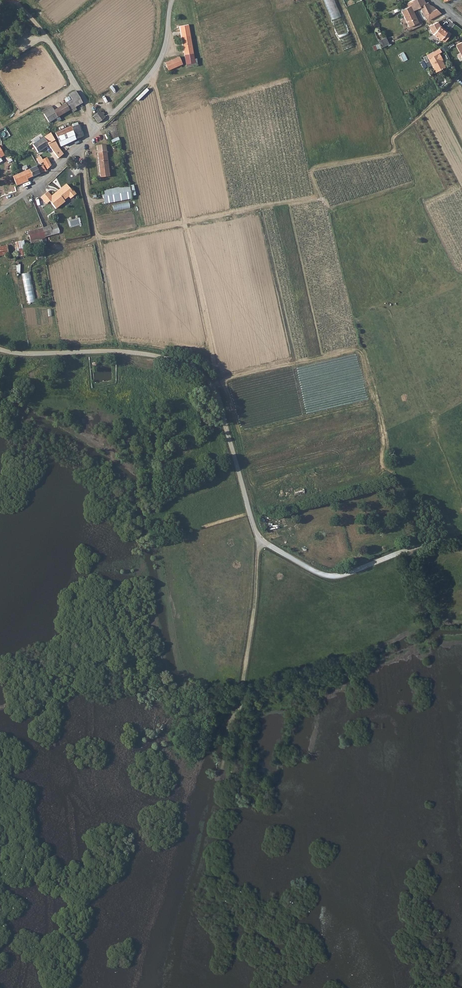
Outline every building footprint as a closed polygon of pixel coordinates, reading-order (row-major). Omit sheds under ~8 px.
[(344,50),(353,46),(336,0),(326,0),(344,50)] [(429,5),(428,2),(419,7),(425,18),(429,16),(430,19),(442,13),(435,8),(429,5)] [(401,10),(409,26),(418,22),(410,6),(401,10)] [(439,25),(438,21),(428,25),(431,31),(433,33),(433,34),(440,40),(441,39),(444,41),(450,33),(439,25)] [(189,24),(180,27),(182,38),(192,35),(189,24)] [(196,61),(192,35),(182,38),(185,54),(187,63),(196,61)] [(379,40),(382,47),(390,45),(387,37),(379,40)] [(442,59),(439,52),(428,58),(435,72),(445,67),(441,60),(442,59)] [(168,68),(181,63),(179,56),(166,63),(168,68)] [(76,91),(69,95),(72,100),(76,106),(83,102),(76,91)] [(76,106),(72,100),(67,103),(71,109),(72,109),(74,111),(77,109),(76,106)] [(58,117),(71,109),(67,103),(62,106),(60,103),(52,108),(58,117)] [(49,123),(58,117),(52,108),(51,106),(42,111),(49,123)] [(106,116),(101,109),(98,112),(94,115),(99,123),(106,116)] [(79,124),(72,127),(75,139),(82,136),(79,124)] [(61,146),(75,139),(72,127),(57,135),(61,146)] [(63,155),(51,133),(33,144),(38,152),(48,145),(58,158),(63,155)] [(97,146),(98,152),(107,151),(107,144),(97,146)] [(110,176),(107,151),(98,152),(101,176),(110,176)] [(52,165),(47,159),(43,162),(48,168),(52,165)] [(18,186),(29,181),(28,179),(46,170),(43,165),(38,168),(36,165),(13,176),(18,186)] [(47,191),(40,196),(45,203),(49,201),(55,209),(64,202),(63,200),(68,197),(69,199),(76,194),(71,187),(70,188),(66,184),(51,195),(47,191)] [(105,204),(133,199),(132,192),(136,191),(134,184),(103,190),(105,204)] [(57,223),(44,228),(47,236),(61,231),(57,223)] [(47,236),(44,228),(29,232),(31,241),(47,236)] [(9,245),(10,255),(18,253),(16,244),(9,245)] [(10,255),(9,245),(0,246),(0,255),(10,255)] [(32,273),(24,273),(27,303),(36,302),(32,273)]
